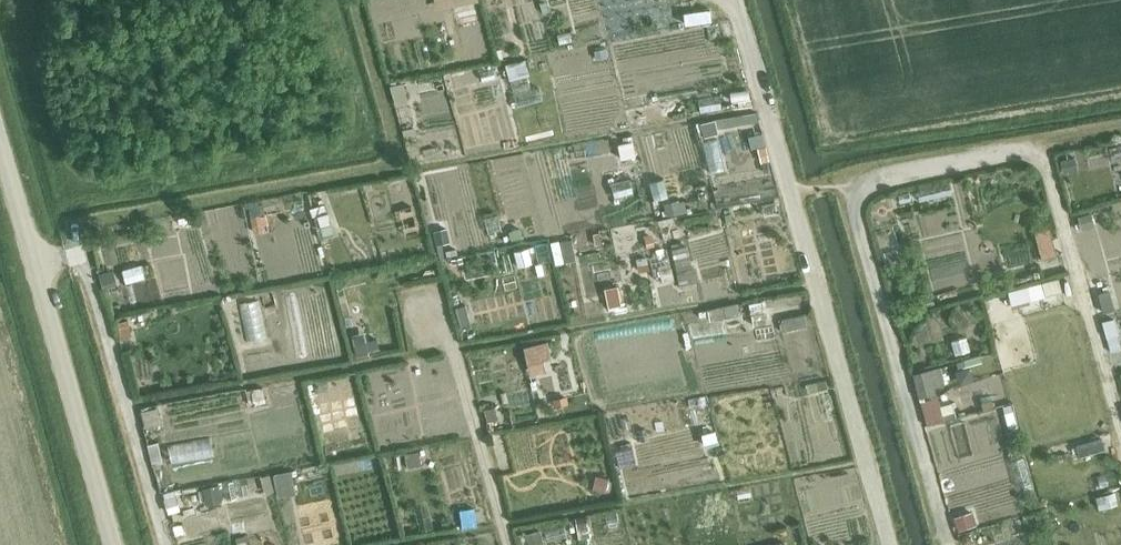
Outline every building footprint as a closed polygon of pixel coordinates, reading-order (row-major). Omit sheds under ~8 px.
[(700,5),(700,19),(725,19),(725,4),(700,5)] [(566,18),(572,38),(587,34),(582,14),(566,18)] [(606,47),(594,50),(596,58),(607,55),(606,47)] [(402,79),(390,83),(395,103),(408,99),(402,79)] [(749,93),(737,95),(740,107),(752,104),(749,93)] [(631,125),(668,116),(666,104),(628,112),(631,125)] [(715,119),(701,122),(705,136),(718,133),(715,119)] [(631,132),(617,135),(623,163),(637,160),(631,132)] [(1073,156),(1059,159),(1062,170),(1076,168),(1073,156)] [(729,180),(726,194),(749,199),(752,185),(729,180)] [(678,198),(665,201),(668,213),(681,210),(678,198)] [(328,209),(313,214),(319,234),(335,229),(328,209)] [(1089,212),(1078,215),(1081,229),(1093,225),(1089,212)] [(266,213),(252,216),(254,230),(269,227),(266,213)] [(508,232),(511,239),(522,235),(519,227),(508,232)] [(450,229),(435,232),(439,250),(454,247),(450,229)] [(652,236),(645,238),(646,246),(654,245),(652,236)] [(571,237),(558,240),(560,252),(574,250),(571,237)] [(1052,239),(1037,243),(1041,257),(1056,253),(1052,239)] [(550,241),(523,245),(529,279),(555,274),(550,241)] [(687,244),(672,247),(677,270),(692,266),(687,244)] [(897,249),(884,252),(887,263),(900,259),(897,249)] [(126,257),(131,273),(154,265),(149,250),(126,257)] [(622,273),(621,255),(602,257),(604,275),(622,273)] [(647,256),(637,258),(639,271),(650,268),(647,256)] [(110,269),(97,273),(101,287),(115,283),(110,269)] [(1058,278),(1041,282),(1045,295),(1061,290),(1058,278)] [(1108,289),(1098,292),(1103,311),(1114,308),(1108,289)] [(246,312),(258,312),(257,293),(245,293),(246,312)] [(619,296),(606,299),(609,309),(621,307),(619,296)] [(736,302),(707,308),(709,318),(738,312),(736,302)] [(464,303),(455,305),(460,326),(469,323),(464,303)] [(1115,316),(1102,320),(1107,336),(1117,333),(1120,332),(1115,316)] [(128,319),(117,322),(121,338),(132,335),(128,319)] [(363,331),(352,334),(356,353),(368,351),(363,331)] [(1107,336),(1111,351),(1120,349),(1120,347),(1117,333),(1107,336)] [(766,347),(764,336),(744,339),(745,350),(766,347)] [(546,339),(523,345),(527,362),(550,356),(546,339)] [(939,366),(913,373),(920,397),(936,393),(934,386),(944,383),(939,366)] [(720,387),(723,404),(769,394),(765,378),(720,387)] [(316,382),(306,384),(309,395),(318,393),(316,382)] [(1076,384),(1052,387),(1054,400),(1078,397),(1076,384)] [(262,386),(250,388),(253,404),(265,401),(262,386)] [(193,396),(176,397),(177,412),(193,412),(193,396)] [(991,396),(981,399),(983,409),(994,406),(991,396)] [(951,402),(940,405),(945,420),(955,416),(951,402)] [(1012,403),(1002,405),(1004,412),(1013,409),(1012,403)] [(494,404),(483,407),(486,420),(497,418),(494,404)] [(1101,438),(1076,445),(1079,455),(1104,448),(1101,438)] [(157,441),(147,444),(153,465),(163,462),(157,441)] [(632,449),(615,452),(619,467),(635,463),(632,449)] [(418,450),(405,453),(408,466),(420,463),(418,450)] [(291,470),(273,474),(277,495),(296,492),(291,470)] [(270,473),(260,475),(265,491),(274,489),(270,473)] [(595,476),(592,489),(604,492),(607,479),(595,476)] [(218,484),(202,488),(206,504),(221,501),(218,484)] [(175,495),(164,498),(167,512),(179,509),(175,495)] [(201,496),(185,500),(186,507),(202,504),(201,496)] [(485,497),(469,498),(469,515),(485,514),(485,497)] [(585,516),(575,517),(576,527),(587,525),(585,516)] [(524,533),(528,544),(532,544),(542,542),(538,529),(524,533)]
